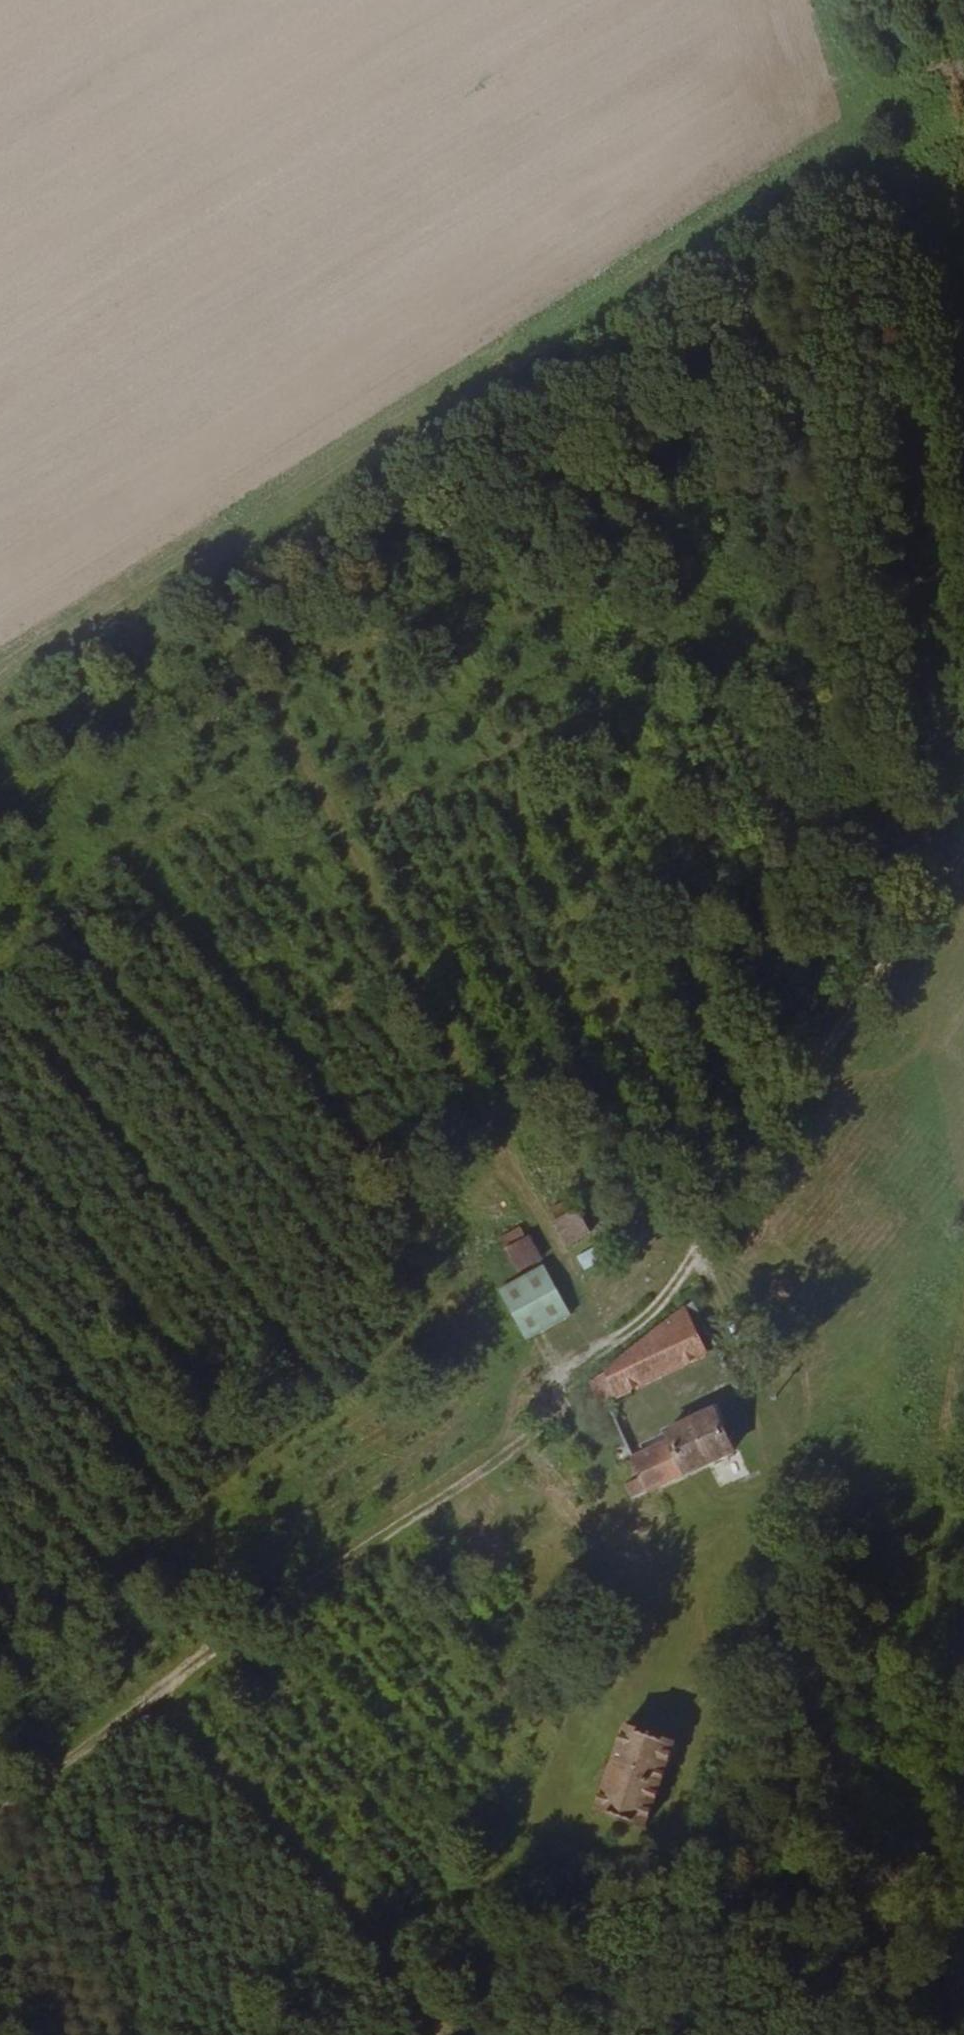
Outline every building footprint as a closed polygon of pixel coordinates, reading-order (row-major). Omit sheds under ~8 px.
[(513,1215),(518,1222),(530,1212),(525,1205),(513,1215)] [(530,1212),(518,1222),(516,1225),(563,1290),(585,1272),(534,1209),(530,1212)] [(464,1249),(469,1256),(479,1246),(474,1240),(464,1249)] [(479,1246),(469,1256),(463,1261),(510,1326),(532,1311),(482,1245),(479,1246)] [(670,1304),(582,1361),(595,1382),(587,1387),(594,1401),(602,1395),(601,1391),(692,1353),(670,1304)] [(621,1437),(613,1419),(605,1424),(611,1437),(603,1441),(618,1475),(717,1429),(710,1410),(704,1397),(694,1401),(690,1393),(657,1414),(660,1420),(621,1437)] [(624,1720),(596,1805),(649,1823),(677,1737),(624,1720)]
